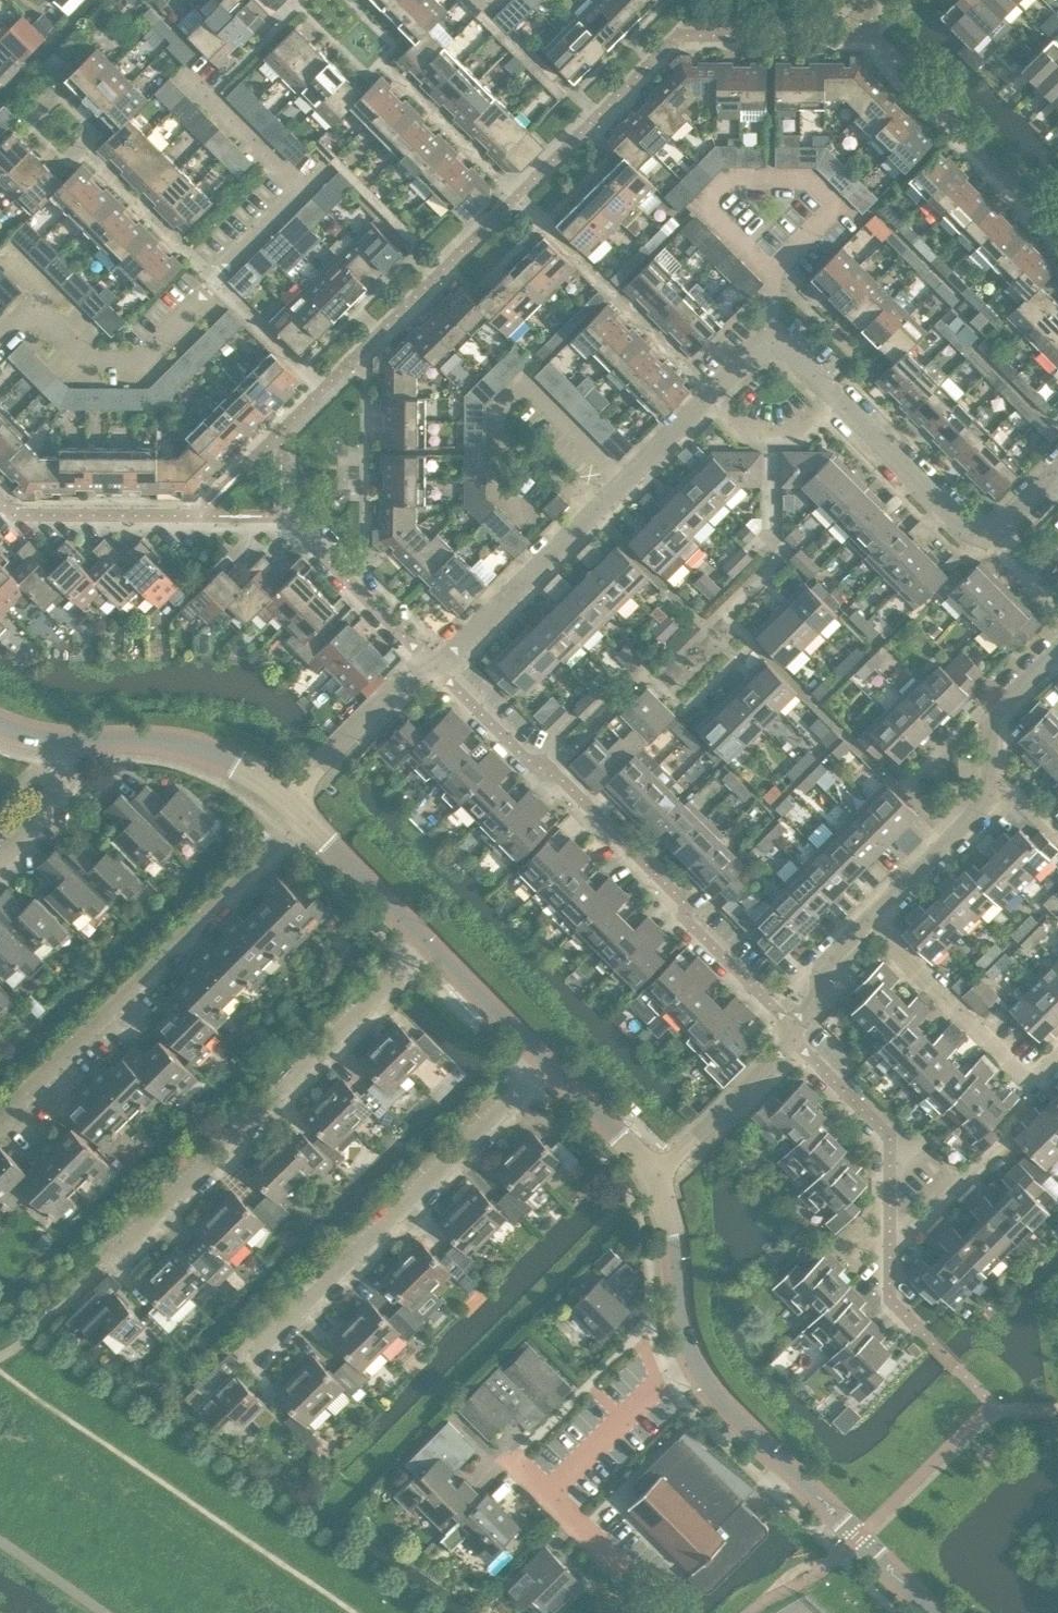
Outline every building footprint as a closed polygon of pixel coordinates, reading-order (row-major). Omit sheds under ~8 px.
[(222,2),(222,1),(235,14),(236,14),(247,25),(257,15),(246,4),(249,0),(220,0),(222,2)] [(287,0),(274,0),(270,4),(276,11),(287,0)] [(382,8),(390,0),(373,0),(382,8)] [(398,25),(423,0),(390,0),(382,8),(398,25)] [(436,0),(423,0),(398,25),(415,42),(428,29),(429,29),(447,11),(436,0)] [(474,0),(460,0),(459,0),(471,12),(478,5),(474,0)] [(527,0),(514,0),(529,15),(536,9),(527,0)] [(536,9),(542,3),(539,0),(527,0),(536,9)] [(577,17),(608,48),(625,31),(593,0),(577,17)] [(625,31),(641,15),(626,0),(593,0),(625,31)] [(641,15),(656,0),(626,0),(641,15)] [(969,43),(972,47),(987,31),(956,0),(942,0),(949,7),(940,15),(969,43)] [(987,31),(1002,17),(985,0),(956,0),(987,31)] [(1002,17),(1017,2),(1015,0),(985,0),(1002,17)] [(247,25),(236,14),(235,14),(222,1),(222,2),(205,18),(235,48),(241,41),(243,43),(254,32),(247,25)] [(144,14),(155,25),(162,18),(151,7),(144,14)] [(43,12),(33,23),(46,34),(56,24),(43,12)] [(2,41),(18,57),(23,61),(47,36),(23,14),(10,28),(5,22),(0,27),(0,36),(1,37),(0,38),(0,39),(2,41)] [(259,27),(265,21),(258,14),(257,15),(247,25),(254,32),(259,27)] [(482,23),(492,33),(499,26),(489,15),(482,23)] [(577,17),(560,33),(591,65),(608,48),(577,17)] [(155,25),(171,42),(178,35),(162,18),(155,25)] [(228,54),(235,48),(205,18),(188,35),(219,67),(230,56),(228,54)] [(281,75),(313,44),(295,26),(264,58),(281,75)] [(511,38),(499,26),(492,33),(505,45),(511,38)] [(416,75),(445,46),(429,29),(428,29),(415,42),(396,60),(407,71),(410,68),(416,75)] [(574,82),(591,65),(560,33),(543,50),(574,82)] [(195,52),(178,35),(171,42),(188,59),(195,52)] [(1040,50),(1022,69),(1037,84),(1057,63),(1057,43),(1053,38),(1040,50)] [(13,62),(18,57),(2,41),(0,43),(0,80),(2,82),(5,85),(20,68),(13,62)] [(329,61),(313,44),(281,75),(298,92),(329,61)] [(430,94),(462,63),(445,46),(416,75),(423,81),(420,84),(430,94)] [(83,96),(114,65),(97,48),(65,79),(83,96)] [(525,66),(532,60),(522,49),(516,56),(525,66)] [(681,113),(682,112),(696,98),(678,54),(669,63),(676,71),(672,75),(670,73),(656,87),(681,113)] [(691,64),(691,62),(691,54),(678,54),(696,98),(716,98),(717,98),(717,62),(698,62),(698,64),(691,64)] [(823,98),(824,98),(845,98),(863,55),(850,55),(850,65),(844,65),(844,63),(824,63),(823,98)] [(865,71),(871,66),(872,64),(863,55),(845,98),(860,113),(885,88),(872,74),(870,76),(865,71)] [(532,60),(525,66),(538,79),(544,72),(532,60)] [(346,77),(329,61),(298,92),(315,109),(346,77)] [(741,65),(733,65),(733,62),(717,62),(717,98),(716,98),(717,107),(741,107),(741,65)] [(741,107),(766,107),(766,62),(751,62),(751,65),(741,65),(741,107)] [(449,108),(478,79),(462,63),(430,94),(440,104),(443,102),(449,108)] [(800,65),(791,65),(791,63),(775,63),(775,107),(800,107),(800,65)] [(824,98),(823,98),(824,63),(810,63),(810,65),(800,65),(800,107),(824,107),(824,98)] [(1037,84),(1051,99),(1057,92),(1057,63),(1037,84)] [(131,82),(114,65),(83,96),(99,113),(131,82)] [(397,94),(390,88),(392,86),(381,75),(362,94),(363,94),(350,107),(350,108),(367,124),(397,94)] [(154,93),(160,99),(176,84),(169,77),(154,93)] [(332,126),(350,108),(350,107),(363,94),(362,94),(346,77),(315,109),(332,126)] [(463,128),(495,96),(478,79),(449,108),(455,114),(453,117),(463,128)] [(129,118),(148,100),(131,82),(99,113),(116,130),(129,117),(129,118)] [(559,100),(566,93),(555,83),(549,90),(559,100)] [(688,118),(682,112),(681,113),(656,87),(646,97),(648,99),(641,106),(670,136),(688,118)] [(901,107),(894,100),(896,99),(885,88),(860,113),(853,119),(871,136),(901,107)] [(244,113),(259,97),(253,91),(238,107),(244,113)] [(415,109),(405,99),(403,101),(397,94),(367,124),(383,141),(415,109)] [(483,141),(512,113),(495,96),(463,128),(474,138),(476,135),(483,141)] [(266,104),(259,97),(244,113),(250,119),(266,104)] [(180,120),(187,127),(203,111),(196,104),(180,120)] [(622,121),(654,152),(670,136),(641,106),(635,113),(633,111),(622,121)] [(919,122),(909,112),(907,113),(901,107),(871,136),(888,153),(919,122)] [(430,128),(423,121),(425,120),(415,109),(383,141),(400,158),(430,128)] [(193,133),(209,117),(203,111),(187,127),(193,133)] [(522,171),(546,147),(512,113),(483,141),(489,148),(486,151),(506,170),(522,171)] [(146,135),(129,118),(129,117),(116,130),(97,148),(108,159),(111,156),(117,163),(146,135)] [(637,169),(654,152),(622,121),(613,131),(615,133),(607,140),(623,157),(624,156),(637,169)] [(935,141),(928,134),(929,132),(919,122),(888,153),(905,171),(935,141)] [(277,147),(292,131),(286,125),(271,140),(277,147)] [(448,143),(438,133),(436,134),(430,128),(400,158),(416,174),(448,143)] [(30,149),(13,131),(0,144),(0,179),(30,149)] [(299,138),(292,131),(277,147),(283,153),(299,138)] [(121,172),(131,182),(163,151),(146,135),(117,163),(124,169),(121,172)] [(229,137),(214,153),(220,160),(236,144),(229,137)] [(329,160),(336,153),(323,140),(316,147),(329,160)] [(463,161),(457,155),(458,153),(448,143),(416,174),(433,191),(463,161)] [(242,150),(236,144),(220,160),(227,166),(242,150)] [(724,167),(715,145),(706,154),(721,170),(724,167)] [(715,145),(724,167),(728,167),(728,145),(715,145)] [(766,145),(757,145),(756,167),(766,167),(766,145)] [(775,167),(784,167),(784,145),(775,145),(775,167)] [(812,146),(812,167),(817,167),(826,146),(812,146)] [(819,170),(835,154),(826,146),(817,167),(819,170)] [(30,149),(0,179),(0,181),(15,197),(47,165),(30,149)] [(958,166),(948,156),(946,158),(939,150),(909,180),(926,197),(958,166)] [(144,190),(150,197),(179,168),(163,151),(131,182),(141,193),(144,190)] [(624,156),(623,157),(607,173),(638,205),(655,188),(637,169),(624,156)] [(450,208),(481,177),(465,160),(463,161),(433,191),(450,208)] [(338,169),(347,178),(353,171),(345,162),(338,169)] [(98,183),(91,176),(93,175),(82,164),(63,182),(64,182),(51,195),(51,196),(68,212),(98,183)] [(63,182),(47,165),(15,197),(33,214),(51,196),(51,195),(64,182),(63,182)] [(973,184),(966,178),(968,176),(958,166),(926,197),(943,214),(973,184)] [(164,216),(196,184),(179,168),(150,197),(157,203),(154,205),(164,216)] [(368,185),(353,171),(347,178),(361,192),(368,185)] [(607,173),(590,190),(621,221),(638,205),(607,173)] [(687,173),(681,180),(696,195),(702,188),(687,173)] [(838,189),(845,195),(860,180),(854,174),(838,189)] [(481,177),(450,208),(467,225),(491,201),(491,186),(481,177)] [(116,198),(105,188),(104,189),(98,183),(68,212),(84,229),(116,198)] [(185,231),(213,202),(196,184),(164,216),(174,226),(177,223),(185,231)] [(991,199),(981,189),(979,191),(973,184),(943,214),(959,231),(991,199)] [(312,197),(327,212),(334,206),(318,190),(312,197)] [(605,238),(621,221),(590,190),(574,206),(605,238)] [(670,190),(663,197),(679,212),(686,205),(670,190)] [(862,213),(878,198),(871,191),(856,206),(862,213)] [(371,203),(379,211),(386,204),(378,196),(371,203)] [(321,219),(327,212),(312,197),(305,203),(321,219)] [(131,216),(124,210),(126,208),(116,198),(84,229),(101,246),(131,216)] [(1006,218),(1000,211),(1001,210),(991,199),(959,231),(976,247),(1006,218)] [(400,219),(386,204),(379,211),(394,226),(400,219)] [(605,238),(574,206),(556,224),(587,255),(605,238)] [(903,220),(895,212),(888,219),(896,227),(903,220)] [(866,223),(874,232),(883,223),(875,214),(866,223)] [(149,231),(139,221),(137,223),(131,216),(101,246),(117,262),(149,231)] [(673,217),(661,228),(668,234),(679,223),(673,217)] [(1024,233),(1014,223),(1013,224),(1006,218),(976,247),(992,264),(1024,233)] [(27,220),(11,235),(18,242),(33,226),(27,220)] [(896,227),(905,235),(912,228),(903,220),(896,227)] [(353,239),(385,270),(402,253),(371,221),(353,239)] [(279,230),(294,245),(300,239),(285,224),(279,230)] [(692,241),(698,248),(713,232),(707,226),(692,241)] [(656,246),(668,234),(661,228),(650,239),(656,246)] [(287,252),(294,245),(279,230),(272,237),(287,252)] [(420,238),(411,230),(404,237),(413,245),(420,238)] [(164,250),(157,243),(159,241),(149,231),(117,262),(134,279),(164,250)] [(713,232),(698,248),(704,254),(720,239),(713,232)] [(1039,251),(1033,244),(1034,243),(1024,233),(992,264),(1009,281),(1039,251)] [(526,253),(558,285),(575,267),(544,236),(526,253)] [(353,239),(337,255),(368,287),(385,270),(353,239)] [(909,248),(900,240),(894,246),(902,255),(909,248)] [(937,253),(928,245),(921,252),(930,260),(937,253)] [(45,269),(60,253),(54,247),(38,262),(45,269)] [(828,296),(859,264),(842,247),(811,278),(828,296)] [(902,255),(910,263),(917,257),(909,248),(902,255)] [(183,265),(172,254),(170,256),(164,250),(134,279),(151,297),(183,265)] [(628,261),(635,268),(646,256),(639,250),(628,261)] [(1047,256),(1046,257),(1039,251),(1009,281),(1025,297),(1026,298),(1039,285),(1040,285),(1057,267),(1047,256)] [(60,253),(45,269),(51,275),(66,260),(60,253)] [(526,253),(510,270),(541,301),(558,285),(526,253)] [(930,260),(938,269),(945,262),(937,253),(930,260)] [(337,255),(320,272),(351,303),(368,287),(337,255)] [(640,305),(672,274),(654,256),(623,288),(640,305)] [(245,263),(261,279),(267,272),(252,257),(245,263)] [(725,275),(731,281),(746,266),(740,259),(725,275)] [(635,268),(628,261),(617,272),(623,279),(635,268)] [(254,285),(261,279),(245,263),(239,270),(254,285)] [(876,281),(859,264),(828,296),(844,312),(876,281)] [(746,266),(731,281),(737,287),(753,272),(746,266)] [(510,270),(493,286),(524,318),(541,301),(510,270)] [(320,272),(303,288),(334,320),(351,303),(320,272)] [(942,282),(933,273),(927,280),(935,288),(942,282)] [(688,291),(672,274),(640,305),(657,322),(688,291)] [(970,287),(962,278),(954,286),(963,294),(970,287)] [(78,302),(93,287),(87,280),(71,296),(78,302)] [(892,298),(876,281),(844,312),(861,329),(892,298)] [(944,297),(950,290),(942,282),(935,288),(944,297)] [(17,284),(1,299),(8,305),(23,290),(17,284)] [(1056,302),(1040,285),(1039,285),(1026,298),(1025,297),(1007,316),(1024,333),(1056,302)] [(493,286),(477,303),(476,303),(489,316),(489,317),(507,335),(524,318),(493,286)] [(100,293),(93,287),(78,302),(84,308),(100,293)] [(476,303),(477,303),(460,287),(453,293),(451,291),(441,302),(472,333),(489,317),(489,316),(476,303)] [(963,294),(971,302),(978,295),(970,287),(963,294)] [(303,288),(287,305),(318,337),(334,320),(303,288)] [(902,289),(861,329),(878,345),(909,314),(918,305),(902,289)] [(705,307),(688,291),(657,322),(673,339),(705,307)] [(581,308),(587,314),(599,303),(592,296),(581,308)] [(455,350),(472,333),(441,302),(431,311),(433,313),(426,321),(455,350)] [(1056,302),(1024,333),(1041,350),(1057,333),(1057,304),(1056,302)] [(593,352),(625,321),(607,303),(576,334),(593,352)] [(318,337),(287,305),(269,322),(300,354),(318,337)] [(705,307),(673,339),(691,356),(722,325),(705,307)] [(581,308),(564,324),(571,331),(587,314),(581,308)] [(1003,320),(995,311),(988,319),(996,327),(1003,320)] [(105,330),(107,332),(111,335),(126,319),(121,314),(105,330)] [(907,350),(908,350),(926,332),(909,314),(878,346),(893,362),(894,363),(907,350)] [(211,326),(226,341),(233,335),(218,319),(211,326)] [(432,361),(438,367),(455,350),(426,321),(420,327),(418,324),(407,335),(432,360),(432,361)] [(593,352),(610,369),(641,337),(625,321),(593,352)] [(220,348),(226,341),(211,326),(205,332),(220,348)] [(957,334),(949,326),(942,333),(950,341),(957,334)] [(547,341),(554,348),(565,337),(558,330),(547,341)] [(1057,367),(1057,366),(1057,333),(1041,350),(1057,367)] [(950,341),(958,349),(965,343),(957,334),(950,341)] [(417,376),(432,361),(432,360),(407,335),(394,349),(396,351),(391,356),(383,348),(373,358),(417,376)] [(610,369),(626,385),(658,354),(641,337),(610,369)] [(978,345),(987,354),(994,347),(985,338),(978,345)] [(554,348),(547,341),(536,352),(543,359),(554,348)] [(509,350),(525,366),(531,360),(516,344),(509,350)] [(895,395),(924,367),(908,350),(907,350),(894,363),(893,362),(875,381),(886,391),(889,389),(895,395)] [(296,389),(294,387),(301,381),(271,351),(254,369),(285,400),(296,389)] [(19,367),(25,374),(40,358),(34,352),(19,367)] [(178,359),(193,374),(200,368),(184,352),(178,359)] [(626,385),(643,402),(675,371),(658,354),(626,385)] [(40,358),(25,374),(31,380),(47,365),(40,358)] [(417,397),(417,396),(417,376),(373,358),(373,371),(385,371),(385,377),(381,377),(381,397),(417,397)] [(902,402),(899,405),(909,415),(949,375),(932,358),(924,367),(895,395),(902,402)] [(187,381),(193,374),(178,359),(171,365),(187,381)] [(990,368),(982,359),(975,366),(983,374),(990,368)] [(515,376),(499,360),(493,367),(508,382),(515,376)] [(1019,372),(1011,364),(1003,371),(1012,379),(1019,372)] [(983,374),(991,383),(998,376),(990,368),(983,374)] [(273,408),(275,410),(285,400),(254,369),(237,385),(266,415),(273,408)] [(675,371),(643,402),(660,419),(692,388),(675,371)] [(546,387),(552,393),(567,378),(561,372),(546,387)] [(1012,379),(1020,387),(1027,380),(1019,372),(1012,379)] [(919,425),(922,422),(928,429),(957,400),(956,399),(965,391),(949,375),(909,415),(919,425)] [(567,378),(552,393),(558,400),(574,384),(567,378)] [(50,399),(60,408),(69,387),(66,384),(50,399)] [(149,387),(158,409),(168,400),(152,384),(149,387)] [(262,422),(260,421),(266,415),(237,385),(220,402),(252,433),(262,422)] [(489,401),(473,385),(464,396),(486,405),(489,401)] [(69,387),(60,408),(73,408),(73,387),(69,387)] [(109,409),(109,387),(100,387),(100,409),(109,409)] [(109,387),(109,409),(118,409),(118,387),(109,387)] [(145,409),(158,409),(149,387),(145,387),(145,409)] [(1023,401),(1014,392),(1007,399),(1016,407),(1023,401)] [(384,411),(384,421),(425,421),(425,396),(417,396),(417,397),(381,397),(381,411),(384,411)] [(486,405),(464,396),(464,408),(486,408),(486,405)] [(1052,406),(1044,397),(1037,404),(1045,413),(1052,406)] [(932,438),(942,448),(974,417),(957,400),(928,429),(935,436),(932,438)] [(1027,419),(1034,412),(1023,401),(1016,407),(1027,419)] [(240,441),(242,442),(252,433),(220,402),(204,418),(233,448),(240,441)] [(14,417),(0,403),(0,432),(14,417)] [(579,420),(585,427),(600,411),(594,405),(579,420)] [(607,418),(600,411),(585,427),(591,433),(607,418)] [(32,435),(14,417),(0,432),(0,466),(25,440),(25,441),(32,435)] [(955,455),(961,462),(990,433),(974,417),(942,448),(952,458),(955,455)] [(227,454),(233,448),(204,418),(186,436),(192,442),(193,441),(218,466),(229,456),(227,454)] [(381,446),(425,446),(425,421),(384,421),(384,430),(381,430),(381,446)] [(1057,435),(1045,423),(1038,430),(1050,442),(1057,435)] [(965,471),(975,482),(1007,450),(990,433),(961,462),(968,469),(965,471)] [(464,436),(464,445),(486,445),(486,436),(464,436)] [(613,454),(619,461),(634,445),(628,439),(613,454)] [(40,456),(25,441),(25,440),(0,466),(14,480),(16,478),(21,482),(13,490),(22,499),(40,456)] [(204,480),(218,467),(218,466),(193,441),(192,442),(178,457),(195,500),(205,490),(198,483),(202,478),(204,480)] [(85,488),(85,447),(61,447),(61,456),(61,491),(77,491),(77,488),(85,488)] [(109,492),(109,447),(85,447),(85,488),(95,488),(95,491),(109,492)] [(123,488),(132,488),(132,447),(109,447),(109,492),(124,492),(123,488)] [(157,456),(157,448),(132,447),(132,488),(142,488),(142,492),(156,492),(156,456),(157,456)] [(988,489),(995,497),(1024,468),(1007,450),(975,482),(985,492),(988,489)] [(692,470),(724,502),(741,484),(761,485),(761,451),(725,451),(718,458),(711,451),(692,470)] [(819,502),(851,471),(832,452),(825,459),(818,452),(782,451),(783,485),(802,485),(819,502)] [(384,469),(384,478),(425,479),(425,454),(381,454),(381,469),(384,469)] [(464,455),(464,463),(486,463),(486,455),(464,455)] [(61,456),(40,456),(22,499),(35,499),(35,489),(42,489),(42,491),(61,491),(61,456)] [(195,500),(178,457),(157,456),(156,456),(156,492),(176,492),(176,488),(182,488),(182,500),(195,500)] [(707,519),(724,502),(692,470),(675,487),(707,519)] [(868,487),(851,471),(819,502),(836,519),(868,487)] [(416,502),(425,503),(425,479),(384,478),(384,487),(381,487),(381,502),(416,502)] [(691,535),(691,534),(707,519),(675,487),(658,504),(662,508),(663,507),(691,535)] [(885,505),(868,487),(836,519),(851,535),(852,536),(880,508),(881,509),(885,505)] [(486,492),(464,492),(464,506),(486,496),(486,492)] [(558,493),(543,508),(554,519),(569,504),(558,493)] [(486,496),(464,506),(473,515),(488,499),(486,496)] [(373,529),(373,542),(416,524),(416,502),(381,502),(381,522),(384,522),(384,529),(373,529)] [(702,545),(691,534),(691,535),(663,507),(662,508),(646,524),(684,562),(702,545)] [(897,525),(881,509),(880,508),(852,536),(851,535),(847,539),(865,556),(897,525)] [(507,518),(492,533),(498,540),(514,524),(507,518)] [(406,565),(431,539),(416,524),(373,542),(382,552),(390,543),(395,548),(392,551),(406,565)] [(628,542),(666,580),(684,562),(646,524),(628,542)] [(755,535),(745,525),(736,534),(746,543),(755,535)] [(913,541),(897,525),(865,556),(882,573),(913,541)] [(803,535),(795,527),(785,537),(793,545),(803,535)] [(419,572),(426,579),(454,550),(437,533),(431,539),(406,565),(416,575),(419,572)] [(516,557),(531,542),(524,535),(509,551),(516,557)] [(139,557),(125,571),(148,595),(159,606),(168,597),(176,605),(187,594),(155,562),(161,556),(142,537),(131,548),(139,557)] [(100,606),(110,596),(87,572),(87,571),(79,563),(85,558),(66,538),(55,550),(63,558),(49,572),(49,573),(73,596),(72,597),(83,608),(92,598),(100,606)] [(138,605),(148,595),(125,571),(117,563),(123,557),(104,538),(93,549),(101,557),(87,571),(87,572),(110,596),(121,607),(130,597),(138,605)] [(62,607),(72,597),(73,596),(49,573),(49,572),(41,564),(47,559),(28,539),(17,551),(26,560),(11,574),(35,597),(34,598),(45,609),(54,599),(62,607)] [(898,590),(930,558),(913,541),(882,573),(898,590)] [(600,562),(631,594),(649,577),(617,545),(600,562)] [(742,547),(739,550),(722,567),(732,577),(752,557),(742,547)] [(820,567),(803,551),(800,548),(790,558),(810,578),(820,567)] [(429,588),(439,598),(471,567),(454,550),(426,579),(432,585),(429,588)] [(34,598),(35,597),(11,574),(4,566),(9,560),(0,551),(0,602),(7,609),(16,600),(24,608),(34,598)] [(209,622),(219,611),(242,587),(228,573),(237,564),(226,553),(206,572),(212,578),(181,609),(192,620),(199,612),(209,622)] [(247,623),(257,612),(280,588),(266,574),(275,565),(263,554),(244,573),(250,579),(242,587),(219,611),(229,621),(237,613),(247,623)] [(275,614),(284,623),(318,589),(304,575),(313,566),(302,555),(282,574),(288,580),(280,588),(257,612),(267,622),(275,614)] [(916,607),(935,588),(934,588),(947,575),(930,558),(898,590),(916,607)] [(949,593),(966,611),(997,579),(980,561),(963,578),(954,568),(947,575),(934,588),(935,588),(944,598),(949,593)] [(600,562),(583,579),(615,611),(631,594),(600,562)] [(452,606),(459,613),(488,584),(471,567),(439,598),(449,608),(452,606)] [(702,590),(712,580),(704,572),(694,582),(702,590)] [(583,579),(566,596),(598,627),(615,611),(583,579)] [(966,611),(982,627),(1014,596),(997,579),(966,611)] [(712,580),(702,590),(711,599),(721,589),(712,580)] [(818,581),(811,588),(822,599),(829,592),(818,581)] [(787,599),(819,631),(836,613),(833,611),(822,599),(811,588),(804,582),(787,599)] [(285,640),(307,663),(339,631),(333,625),(352,606),(341,595),(333,604),(318,589),(284,623),(293,632),(285,640)] [(840,604),(829,592),(822,599),(833,611),(840,604)] [(566,596),(550,612),(581,644),(598,627),(566,596)] [(1014,596),(982,627),(999,645),(1004,640),(1014,650),(1039,624),(1034,620),(1036,618),(1014,596)] [(802,647),(819,631),(787,599),(770,616),(802,647)] [(326,665),(334,674),(368,640),(354,625),(363,617),(352,606),(333,625),(339,631),(307,663),(318,673),(326,665)] [(860,627),(867,621),(868,620),(856,608),(849,616),(860,627)] [(564,661),(581,644),(550,612),(534,628),(533,629),(561,657),(560,657),(564,661)] [(660,623),(670,633),(678,624),(668,615),(660,623)] [(802,647),(770,616),(753,633),(784,665),(802,647)] [(860,627),(872,639),(880,632),(868,620),(867,621),(860,627)] [(662,641),(670,633),(660,623),(652,631),(662,641)] [(544,673),(560,657),(561,657),(533,629),(534,628),(530,624),(512,641),(544,673)] [(368,640),(334,674),(343,683),(335,691),(346,702),(378,671),(384,676),(403,657),(392,646),(383,655),(368,640)] [(544,673),(512,641),(495,659),(502,666),(492,675),(512,695),(522,686),(527,691),(544,673)] [(972,641),(963,650),(983,670),(992,661),(972,641)] [(624,663),(634,653),(625,644),(615,654),(624,663)] [(845,658),(853,665),(865,653),(857,645),(845,658)] [(867,660),(874,668),(887,656),(879,648),(867,660)] [(963,650),(953,660),(973,680),(983,670),(963,650)] [(634,653),(624,663),(631,671),(641,661),(634,653)] [(841,676),(853,665),(845,658),(834,669),(841,676)] [(747,677),(778,709),(796,692),(764,660),(747,677)] [(856,671),(863,679),(874,668),(867,660),(856,671)] [(949,710),(948,711),(952,715),(980,687),(973,680),(953,660),(944,669),(939,665),(922,681),(922,682),(949,710)] [(762,726),(778,709),(747,677),(730,694),(762,726)] [(932,726),(948,711),(949,710),(922,682),(922,681),(918,677),(901,695),(932,726)] [(819,699),(829,689),(830,687),(823,680),(811,692),(819,699)] [(603,699),(602,698),(593,689),(574,710),(583,719),(603,699)] [(622,738),(636,753),(674,715),(660,701),(656,704),(643,691),(621,713),(634,726),(622,738)] [(730,694),(713,710),(745,742),(762,726),(730,694)] [(901,695),(884,711),(916,743),(932,726),(901,695)] [(1028,761),(1057,732),(1057,718),(1039,700),(1020,718),(1029,728),(1018,739),(1028,748),(1022,754),(1028,761)] [(551,734),(571,714),(561,704),(541,724),(551,734)] [(415,767),(462,720),(451,709),(424,736),(407,719),(377,749),(395,767),(405,757),(415,767)] [(712,744),(723,756),(727,760),(745,742),(713,710),(696,728),(712,744)] [(916,743),(884,711),(857,738),(877,758),(886,749),(898,761),(916,743)] [(434,773),(441,780),(468,753),(459,743),(472,730),(462,720),(415,767),(426,778),(434,773)] [(673,728),(684,739),(691,732),(680,721),(673,728)] [(820,739),(827,747),(838,735),(831,728),(820,739)] [(695,751),(702,743),(691,732),(684,739),(695,751)] [(1028,761),(1035,768),(1042,762),(1051,770),(1057,763),(1057,732),(1028,761)] [(583,777),(598,792),(603,786),(602,785),(634,753),(635,754),(636,753),(622,738),(620,737),(607,749),(596,738),(574,760),(587,774),(583,777)] [(843,740),(833,750),(831,751),(838,758),(850,747),(843,740)] [(716,762),(723,756),(712,744),(705,751),(716,762)] [(442,795),(454,806),(501,759),(491,749),(478,762),(468,753),(441,780),(448,787),(442,795)] [(797,761),(804,769),(817,757),(809,749),(797,761)] [(635,754),(634,753),(602,785),(603,786),(620,803),(652,771),(635,754)] [(472,812),(479,819),(507,792),(498,782),(511,769),(501,759),(454,806),(465,818),(472,812)] [(793,780),(804,769),(797,761),(786,772),(793,780)] [(809,774),(816,780),(828,768),(821,761),(809,774)] [(722,777),(734,789),(741,781),(729,769),(722,777)] [(668,787),(652,771),(620,803),(636,819),(668,787)] [(798,785),(804,792),(816,780),(809,774),(798,785)] [(734,789),(745,801),(753,793),(741,781),(734,789)] [(867,800),(899,831),(917,814),(885,782),(867,800)] [(762,795),(771,803),(782,791),(774,783),(762,795)] [(685,804),(684,803),(668,787),(636,819),(654,837),(658,833),(657,832),(685,804)] [(143,788),(130,801),(173,845),(186,831),(195,840),(214,820),(192,798),(187,803),(176,792),(162,807),(143,788)] [(507,792),(479,819),(486,826),(481,834),(492,845),(540,798),(530,788),(517,801),(507,792)] [(173,845),(130,801),(122,793),(108,806),(127,825),(113,839),(137,864),(151,851),(159,859),(173,845)] [(775,808),(782,815),(794,803),(787,796),(775,808)] [(540,798),(492,845),(503,856),(511,851),(519,859),(547,831),(536,821),(550,808),(540,798)] [(657,832),(658,833),(674,849),(706,817),(688,799),(684,803),(685,804),(657,832)] [(867,800),(851,816),(883,848),(899,831),(867,800)] [(851,816),(834,832),(866,864),(883,848),(851,816)] [(674,849),(689,865),(690,865),(718,837),(719,838),(723,834),(706,817),(674,849)] [(767,832),(775,840),(787,827),(779,820),(767,832)] [(1033,874),(1057,849),(1039,830),(1030,839),(1020,829),(1010,838),(1004,831),(997,838),(1033,874)] [(764,851),(775,840),(767,832),(756,843),(764,851)] [(834,832),(817,849),(849,881),(866,864),(834,832)] [(521,883),(532,895),(580,847),(570,837),(557,851),(547,840),(519,868),(527,876),(521,883)] [(685,869),(704,887),(711,880),(720,889),(740,869),(745,865),(719,838),(718,837),(690,865),(689,865),(685,869)] [(996,852),(988,860),(1017,890),(1033,874),(997,838),(990,845),(996,852)] [(64,857),(107,901),(120,888),(128,896),(143,882),(110,849),(95,863),(77,845),(64,857)] [(551,901),(558,908),(586,880),(577,871),(590,857),(580,847),(532,895),(543,906),(551,901)] [(93,915),(107,901),(64,857),(56,849),(42,863),(61,882),(46,896),(71,921),(84,907),(93,915)] [(817,849),(801,865),(833,897),(849,881),(817,849)] [(972,863),(965,870),(995,899),(995,900),(1001,906),(1017,890),(988,860),(979,869),(972,863)] [(784,883),(787,887),(788,886),(816,914),(817,913),(833,897),(801,865),(784,883)] [(729,899),(749,880),(750,879),(740,869),(720,889),(729,899)] [(950,872),(943,879),(979,915),(995,900),(995,899),(965,870),(957,878),(950,872)] [(256,909),(294,947),(308,933),(299,923),(311,911),(320,920),(331,909),(301,879),(292,889),(275,872),(264,883),(273,892),(256,909)] [(560,922),(571,934),(619,886),(609,876),(595,890),(586,880),(558,908),(565,915),(560,922)] [(943,892),(934,901),(964,931),(979,915),(943,879),(936,886),(943,892)] [(619,886),(571,934),(582,945),(590,940),(597,946),(625,919),(615,909),(628,896),(619,886)] [(788,886),(787,887),(772,903),(803,935),(821,917),(817,913),(816,914),(788,886)] [(0,896),(0,917),(33,950),(46,937),(54,945),(68,930),(36,898),(21,912),(3,893),(0,896)] [(1050,910),(1057,902),(1057,899),(1053,894),(1043,904),(1050,911),(1050,910)] [(729,899),(721,906),(728,914),(738,904),(732,897),(730,899),(729,899)] [(919,903),(912,910),(948,946),(964,931),(934,901),(925,910),(919,903)] [(1057,918),(1057,917),(1057,902),(1050,910),(1050,911),(1057,918)] [(803,935),(772,903),(754,920),(759,925),(749,935),(769,955),(779,945),(786,952),(803,935)] [(280,961),(294,947),(256,909),(240,925),(231,916),(221,926),(230,935),(258,964),(271,951),(280,961)] [(948,946),(912,910),(905,917),(911,923),(902,932),(932,963),(948,946)] [(1020,924),(1028,932),(1038,921),(1030,914),(1020,924)] [(599,961),(610,973),(657,925),(647,915),(634,929),(625,919),(597,946),(604,954),(599,961)] [(33,950),(0,917),(0,973),(5,978),(18,964),(26,972),(41,958),(33,950)] [(1018,941),(1028,932),(1020,924),(1010,934),(1018,941)] [(1030,934),(1038,942),(1048,932),(1040,924),(1030,934)] [(657,925),(610,973),(621,984),(628,979),(636,987),(664,959),(654,949),(667,935),(657,925)] [(1028,952),(1038,942),(1030,934),(1020,944),(1028,952)] [(258,964),(230,935),(213,952),(204,943),(193,953),(230,991),(243,978),(253,988),(267,973),(258,964)] [(985,952),(993,959),(1003,949),(995,942),(985,952)] [(1002,969),(1012,959),(1005,951),(995,962),(1002,969)] [(983,969),(993,959),(985,952),(975,962),(983,969)] [(230,991),(193,953),(184,963),(193,973),(176,990),(213,1027),(227,1013),(218,1004),(230,991)] [(659,1013),(706,966),(696,956),(683,969),(673,959),(645,986),(653,994),(648,1002),(659,1013)] [(869,1026),(898,996),(889,987),(899,978),(882,961),(855,989),(864,998),(853,1010),(869,1026)] [(1057,961),(1041,977),(1057,994),(1057,962),(1057,961)] [(1002,969),(995,962),(985,972),(993,979),(1002,969)] [(706,966),(659,1013),(670,1024),(678,1019),(685,1026),(712,998),(703,989),(716,976),(706,966)] [(969,982),(962,975),(952,985),(959,992),(969,982)] [(971,1004),(989,986),(980,977),(962,995),(971,1004)] [(1041,977),(1025,992),(1057,1025),(1057,994),(1041,977)] [(11,997),(0,985),(0,1008),(11,997)] [(989,986),(971,1004),(980,1014),(998,995),(989,986)] [(213,1027),(176,990),(166,1000),(175,1008),(158,1026),(196,1064),(210,1049),(201,1039),(213,1027)] [(1039,1039),(1048,1029),(1055,1036),(1057,1032),(1057,1025),(1025,992),(1009,1008),(1039,1039)] [(686,1041),(698,1052),(745,1005),(735,995),(722,1008),(712,998),(685,1026),(692,1033),(686,1041)] [(907,1005),(898,996),(869,1026),(884,1041),(884,1042),(914,1012),(921,1019),(928,1013),(914,998),(907,1005)] [(745,1005),(698,1052),(708,1063),(705,1066),(723,1085),(744,1064),(735,1055),(752,1038),(742,1028),(755,1015),(745,1005)] [(883,1053),(894,1064),(923,1034),(915,1025),(921,1019),(914,1012),(884,1042),(884,1041),(871,1054),(877,1060),(883,1053)] [(380,1042),(410,1072),(428,1055),(435,1062),(445,1052),(425,1032),(415,1041),(398,1025),(380,1042)] [(932,1043),(923,1034),(894,1064),(904,1074),(898,1081),(903,1086),(946,1043),(939,1036),(932,1043)] [(122,1058),(160,1096),(173,1083),(182,1093),(198,1077),(160,1040),(142,1058),(132,1048),(122,1058)] [(378,1078),(370,1087),(390,1107),(407,1089),(400,1082),(410,1072),(380,1042),(361,1061),(378,1078)] [(953,1050),(946,1043),(903,1086),(908,1091),(915,1085),(925,1095),(955,1066),(946,1057),(953,1050)] [(147,1109),(160,1096),(122,1058),(106,1075),(96,1065),(86,1075),(124,1113),(137,1100),(147,1109)] [(947,1104),(948,1105),(963,1120),(993,1091),(984,1082),(991,1075),(977,1061),(970,1068),(977,1075),(947,1104)] [(964,1074),(955,1066),(925,1095),(936,1106),(929,1112),(935,1118),(948,1105),(947,1104),(977,1075),(970,1068),(964,1074)] [(124,1113),(86,1075),(76,1085),(86,1095),(68,1112),(106,1149),(121,1134),(112,1126),(124,1113)] [(344,1079),(325,1099),(354,1129),(373,1110),(380,1117),(390,1107),(370,1087),(361,1096),(344,1079)] [(796,1143),(824,1115),(813,1104),(820,1098),(803,1081),(780,1104),(771,1095),(748,1117),(774,1143),(785,1132),(796,1142),(796,1143)] [(993,1091),(963,1120),(979,1136),(972,1142),(982,1152),(1002,1132),(993,1123),(1019,1097),(1011,1090),(1002,1099),(993,1091)] [(323,1134),(314,1143),(334,1164),(344,1154),(336,1147),(354,1129),(325,1099),(306,1117),(323,1134)] [(1051,1101),(1041,1112),(1034,1105),(1027,1112),(1057,1143),(1057,1108),(1051,1101)] [(1027,1112),(1020,1119),(1027,1126),(1016,1137),(1029,1150),(1020,1160),(1042,1182),(1052,1172),(1046,1166),(1057,1154),(1057,1143),(1027,1112)] [(840,1132),(824,1115),(796,1143),(796,1142),(778,1160),(795,1177),(806,1166),(817,1176),(817,1177),(845,1149),(834,1138),(840,1132)] [(34,1146),(72,1184),(85,1171),(94,1181),(109,1166),(71,1127),(53,1145),(44,1136),(34,1146)] [(515,1150),(545,1180),(564,1161),(572,1168),(581,1159),(560,1139),(552,1147),(535,1130),(515,1150)] [(288,1134),(269,1153),(299,1184),(318,1166),(325,1173),(334,1164),(314,1143),(305,1152),(288,1134)] [(9,1210),(27,1192),(17,1183),(27,1173),(0,1146),(0,1202),(9,1210)] [(73,1201),(64,1192),(72,1184),(34,1146),(24,1156),(33,1166),(26,1173),(27,1173),(17,1183),(27,1192),(54,1220),(73,1201)] [(861,1165),(845,1149),(817,1177),(817,1176),(799,1194),(816,1210),(827,1199),(837,1210),(826,1221),(836,1231),(859,1208),(850,1199),(866,1183),(855,1172),(861,1165)] [(528,1197),(545,1180),(515,1150),(497,1167),(514,1184),(503,1194),(524,1215),(535,1204),(528,1197)] [(281,1202),(299,1184),(269,1153),(250,1172),(270,1193),(262,1201),(282,1221),(291,1212),(281,1202)] [(1019,1161),(1002,1178),(1011,1187),(1002,1196),(1032,1226),(1046,1212),(1052,1219),(1057,1213),(1057,1201),(1019,1161)] [(516,1223),(524,1215),(503,1194),(495,1203),(478,1186),(459,1205),(489,1236),(509,1216),(516,1223)] [(272,1230),(282,1221),(262,1201),(253,1210),(236,1193),(217,1212),(246,1241),(264,1223),(272,1230)] [(1032,1226),(1002,1196),(994,1205),(987,1198),(980,1205),(1023,1248),(1028,1242),(1021,1236),(1032,1226)] [(457,1240),(447,1250),(468,1271),(479,1261),(471,1254),(489,1236),(459,1205),(440,1223),(457,1240)] [(971,1227),(1000,1257),(1011,1246),(1017,1253),(1023,1248),(980,1205),(973,1212),(980,1219),(971,1227)] [(215,1248),(206,1257),(226,1277),(236,1267),(228,1259),(246,1241),(217,1212),(198,1231),(215,1248)] [(949,1236),(991,1279),(996,1274),(990,1267),(1000,1257),(971,1227),(962,1236),(956,1230),(949,1236)] [(986,1284),(991,1279),(949,1236),(942,1243),(948,1250),(939,1259),(969,1288),(980,1278),(986,1284)] [(468,1271),(447,1250),(439,1258),(422,1240),(403,1260),(433,1290),(433,1291),(438,1296),(448,1285),(444,1280),(453,1271),(460,1279),(468,1271)] [(597,1261),(608,1272),(623,1258),(612,1246),(597,1261)] [(181,1248),(162,1267),(191,1297),(210,1278),(217,1285),(226,1277),(206,1257),(198,1265),(181,1248)] [(810,1301),(821,1312),(848,1284),(838,1274),(844,1267),(827,1250),(805,1273),(796,1264),(773,1286),(799,1312),(810,1301)] [(905,1275),(921,1292),(932,1302),(941,1292),(953,1304),(969,1288),(939,1259),(931,1267),(921,1258),(905,1275)] [(414,1309),(433,1291),(433,1290),(403,1260),(384,1278),(407,1300),(397,1310),(416,1330),(426,1321),(414,1309)] [(627,1332),(632,1327),(644,1315),(642,1276),(626,1261),(607,1280),(604,1277),(572,1309),(601,1337),(616,1322),(627,1332)] [(172,1316),(191,1297),(162,1267),(142,1286),(160,1304),(151,1313),(171,1333),(180,1324),(172,1316)] [(831,1335),(841,1345),(842,1346),(869,1318),(858,1307),(865,1301),(848,1284),(821,1312),(803,1329),(819,1346),(831,1335)] [(171,1333),(151,1313),(142,1322),(115,1295),(107,1302),(98,1293),(68,1324),(78,1334),(83,1330),(98,1344),(104,1338),(119,1354),(129,1344),(129,1345),(148,1326),(163,1341),(171,1333)] [(371,1301),(352,1320),(381,1350),(401,1331),(408,1338),(416,1330),(397,1310),(389,1318),(371,1301)] [(885,1335),(869,1318),(842,1346),(841,1345),(823,1363),(840,1380),(851,1368),(862,1379),(850,1390),(861,1400),(884,1377),(875,1368),(890,1352),(879,1341),(885,1335)] [(363,1368),(381,1350),(352,1320),(333,1339),(350,1356),(341,1366),(361,1386),(371,1376),(363,1368)] [(555,1386),(564,1378),(526,1340),(459,1406),(490,1437),(515,1413),(530,1429),(564,1395),(555,1386)] [(315,1355),(295,1375),(326,1406),(345,1387),(352,1395),(361,1386),(341,1366),(334,1373),(315,1355)] [(253,1417),(264,1429),(278,1415),(233,1371),(227,1377),(216,1366),(185,1397),(213,1425),(216,1422),(221,1427),(234,1413),(246,1424),(253,1417)] [(326,1406),(295,1375),(277,1394),(294,1411),(285,1420),(306,1441),(316,1432),(308,1423),(326,1406)] [(458,1486),(449,1477),(466,1460),(463,1457),(475,1445),(449,1420),(407,1463),(417,1473),(396,1494),(410,1508),(417,1501),(448,1532),(483,1497),(465,1478),(458,1486)] [(717,1586),(743,1561),(742,1560),(767,1535),(768,1533),(769,1532),(769,1530),(769,1528),(769,1526),(768,1524),(766,1522),(762,1518),(753,1510),(744,1500),(756,1487),(686,1431),(631,1485),(641,1494),(629,1506),(694,1571),(689,1576),(698,1585),(702,1589),(704,1590),(705,1591),(707,1591),(709,1592),(711,1591),(713,1590),(714,1589),(717,1586)] [(483,1497),(448,1532),(441,1539),(451,1549),(464,1537),(488,1561),(522,1526),(488,1492),(483,1497)] [(547,1545),(505,1586),(525,1606),(537,1595),(555,1612),(558,1612),(565,1606),(566,1607),(569,1604),(569,1603),(586,1585),(547,1545)]
